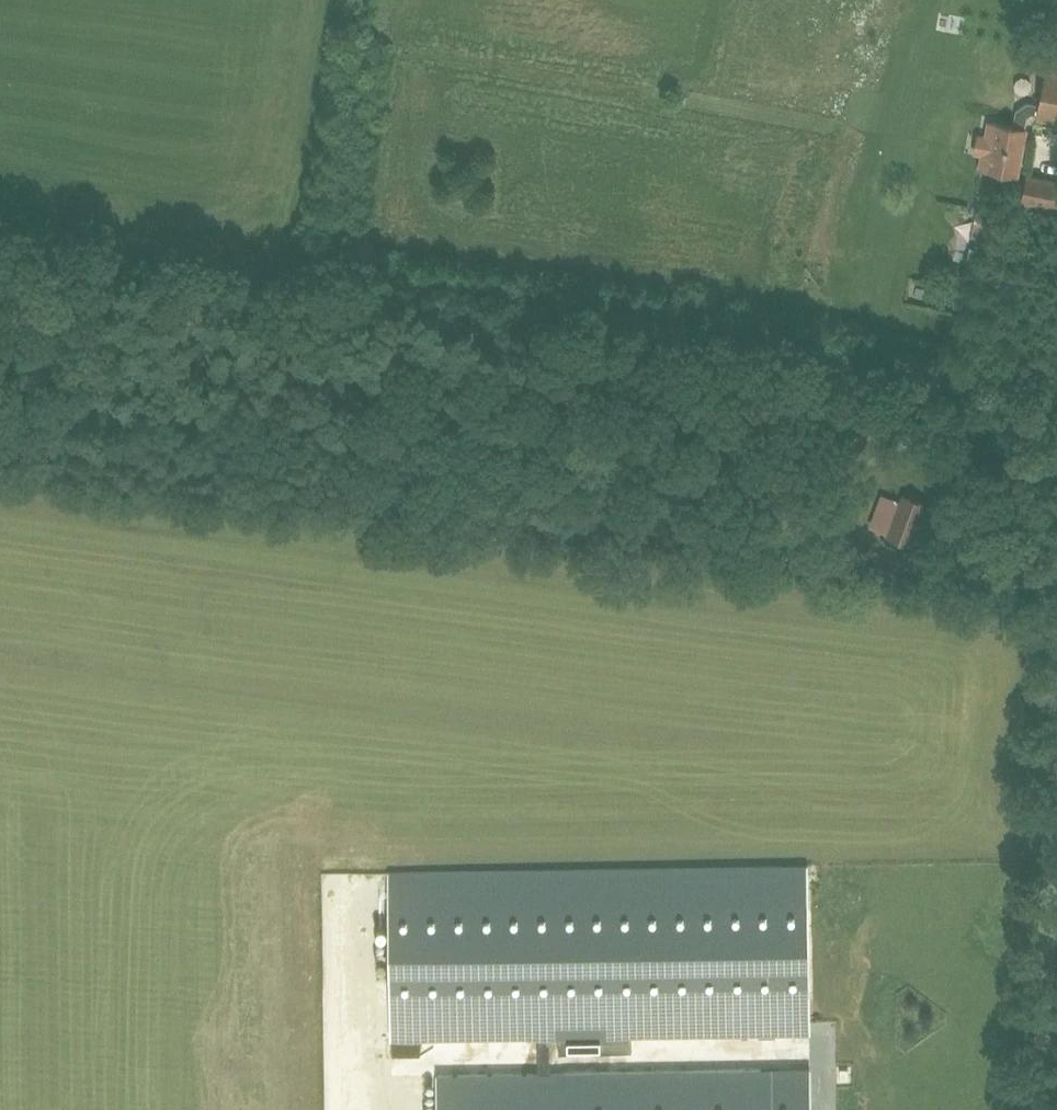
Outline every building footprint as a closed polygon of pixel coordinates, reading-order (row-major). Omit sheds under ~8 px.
[(1037,115),(1036,116),(1056,120),(1056,74),(1045,72),(1039,105),(1027,103),(1015,110),(1012,126),(988,121),(984,138),(991,140),(985,171),(1015,177),(1026,117),(1031,114),(1037,115)] [(1018,195),(1056,202),(1056,190),(1020,184),(1018,195)] [(984,253),(981,236),(961,240),(964,257),(984,253)] [(903,496),(888,537),(908,545),(924,504),(903,496)] [(941,513),(930,509),(919,539),(930,543),(941,513)] [(806,866),(389,872),(392,1039),(420,1039),(559,1037),(559,1053),(632,1052),(632,1036),(809,1033),(806,866)] [(809,1068),(437,1074),(438,1109),(810,1109),(809,1068)]
